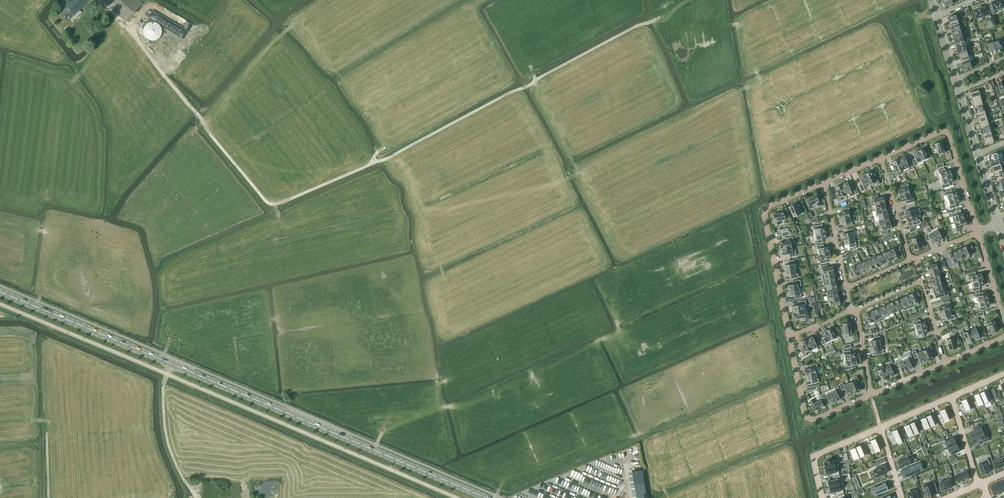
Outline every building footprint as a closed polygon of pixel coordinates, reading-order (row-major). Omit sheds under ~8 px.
[(61,7),(65,10),(60,15),(66,21),(71,17),(72,18),(74,16),(89,0),(68,0),(61,7)] [(125,21),(142,3),(139,0),(103,0),(125,21)] [(992,2),(993,6),(990,7),(992,14),(995,13),(994,10),(998,9),(998,11),(1001,9),(1001,8),(1003,7),(1003,5),(1003,0),(996,0),(995,0),(996,0),(992,2)] [(978,9),(974,10),(977,18),(987,15),(987,18),(991,17),(989,10),(986,11),(985,7),(981,8),(981,7),(977,8),(978,9)] [(950,23),(959,20),(957,14),(948,17),(950,23)] [(143,30),(143,31),(143,32),(143,33),(144,34),(144,35),(145,36),(145,37),(146,37),(147,38),(148,39),(149,39),(150,39),(150,40),(151,40),(152,40),(153,40),(154,40),(155,39),(156,39),(157,38),(158,38),(158,37),(159,37),(160,36),(160,35),(161,34),(161,33),(161,32),(161,31),(161,30),(161,29),(161,28),(161,27),(160,27),(160,26),(159,25),(159,24),(158,24),(158,23),(157,23),(156,22),(155,22),(154,22),(153,21),(152,21),(151,21),(150,22),(149,22),(148,22),(147,23),(146,24),(145,24),(145,25),(144,26),(144,27),(143,28),(143,29),(143,30)] [(962,30),(953,33),(954,38),(963,36),(965,35),(963,30),(962,30)] [(994,42),(997,53),(1001,52),(1000,47),(1003,46),(1003,45),(1002,37),(996,39),(997,41),(994,42)] [(993,54),(997,53),(994,42),(990,43),(989,41),(984,42),(987,51),(991,49),(993,54)] [(973,60),(971,61),(962,64),(964,70),(973,67),(972,67),(974,66),(973,60)] [(972,98),(981,95),(979,90),(970,92),(972,98)] [(990,126),(981,128),(983,134),(991,131),(992,131),(993,131),(992,125),(990,126)] [(993,136),(984,139),(986,144),(995,142),(993,136)] [(938,154),(945,152),(941,141),(931,145),(932,149),(936,148),(938,154)] [(925,153),(923,148),(918,151),(922,161),(923,161),(931,158),(928,151),(925,153)] [(922,161),(918,151),(913,153),(915,159),(912,160),(915,166),(923,162),(923,161),(922,161)] [(989,155),(991,161),(999,158),(998,153),(989,155)] [(907,164),(904,157),(899,159),(903,170),(909,167),(910,170),(913,169),(910,162),(907,164)] [(892,162),(895,169),(893,170),(895,176),(898,175),(904,172),(903,170),(899,159),(892,162)] [(938,170),(941,179),(952,176),(950,170),(946,171),(945,168),(938,170)] [(877,177),(874,178),(871,171),(864,174),(865,174),(869,185),(875,182),(876,185),(879,183),(877,177)] [(869,185),(865,174),(859,177),(862,184),(859,185),(862,191),(865,190),(864,187),(869,185)] [(940,179),(942,188),(950,186),(949,183),(953,181),(952,176),(941,179),(940,179)] [(850,189),(847,182),(841,185),(846,195),(849,194),(850,196),(856,194),(856,193),(854,190),(853,188),(850,189)] [(846,195),(841,185),(841,184),(835,187),(838,194),(835,195),(838,202),(841,200),(840,197),(846,195)] [(909,187),(908,184),(901,186),(902,189),(898,190),(899,196),(900,196),(909,193),(908,188),(909,187)] [(951,190),(944,192),(945,196),(946,195),(947,200),(949,200),(958,197),(957,192),(952,193),(951,190)] [(907,200),(908,203),(914,201),(913,198),(911,198),(909,193),(900,196),(901,202),(907,200)] [(816,207),(820,205),(816,195),(806,199),(809,206),(814,203),(816,207)] [(884,202),(883,197),(878,198),(877,195),(871,197),(872,200),(873,200),(875,205),(884,202)] [(949,205),(950,209),(956,207),(955,204),(960,202),(958,197),(949,200),(950,205),(949,205)] [(800,207),(798,203),(789,207),(793,217),(800,214),(797,208),(800,207)] [(918,214),(915,205),(908,207),(909,210),(904,212),(906,217),(917,214),(918,214)] [(849,211),(849,207),(842,209),(843,212),(838,213),(839,219),(840,219),(840,218),(849,217),(848,211),(849,211)] [(876,210),(875,210),(877,216),(878,215),(887,213),(886,208),(876,210)] [(784,212),(773,214),(775,225),(780,224),(779,220),(785,219),(784,212)] [(952,217),(954,222),(964,219),(963,213),(955,215),(955,212),(948,214),(949,217),(952,217)] [(917,214),(906,217),(907,223),(912,222),(913,225),(920,223),(919,219),(918,220),(917,214)] [(840,218),(840,219),(841,224),(845,223),(846,227),(852,225),(852,222),(850,222),(849,217),(840,218)] [(880,226),(881,226),(881,225),(890,223),(888,218),(879,220),(878,221),(880,226)] [(959,228),(967,225),(965,219),(964,219),(954,222),(955,228),(953,229),(954,233),(960,231),(959,228)] [(887,230),(892,228),(890,223),(881,225),(881,226),(882,231),(881,231),(882,235),(888,233),(887,230)] [(813,226),(814,235),(825,233),(824,227),(820,228),(819,225),(813,226)] [(940,235),(943,234),(940,226),(932,230),(932,231),(937,241),(942,239),(940,235)] [(842,234),(843,240),(854,237),(853,229),(846,230),(847,233),(842,234)] [(932,231),(924,235),(927,241),(930,239),(932,244),(937,241),(932,231)] [(814,235),(813,235),(815,244),(823,242),(822,239),(827,238),(825,233),(814,235)] [(786,241),(779,243),(780,249),(791,247),(791,243),(794,242),(792,237),(786,238),(786,241)] [(856,246),(854,237),(843,240),(844,245),(849,244),(849,247),(856,246)] [(918,237),(911,239),(915,250),(924,247),(923,242),(920,243),(918,237)] [(818,255),(819,254),(829,252),(828,247),(824,247),(823,244),(816,246),(818,255)] [(968,246),(968,245),(962,248),(963,248),(966,257),(967,259),(970,258),(969,256),(972,254),(970,250),(973,249),(971,244),(968,246)] [(890,250),(894,259),(900,257),(898,252),(901,251),(899,246),(896,248),(890,250)] [(791,247),(780,249),(782,255),(789,254),(790,257),(796,255),(795,250),(792,250),(791,247)] [(963,248),(958,250),(962,259),(966,257),(963,248)] [(885,252),(889,261),(894,259),(890,250),(885,252)] [(962,259),(958,250),(953,252),(957,261),(962,259)] [(818,260),(819,260),(820,263),(827,262),(826,259),(831,258),(829,252),(819,254),(818,255),(817,255),(818,260)] [(889,261),(885,252),(881,254),(884,263),(889,261)] [(953,252),(948,254),(949,258),(946,260),(949,267),(958,263),(957,261),(953,252)] [(884,263),(881,254),(876,256),(880,265),(884,263)] [(876,256),(875,255),(870,257),(870,258),(871,258),(875,268),(880,265),(876,256)] [(865,261),(869,270),(875,268),(871,258),(870,258),(865,261)] [(795,263),(794,260),(788,261),(788,264),(784,265),(785,271),(795,269),(794,264),(795,263)] [(861,263),(860,260),(855,263),(856,265),(860,274),(865,272),(861,263)] [(869,270),(865,261),(861,263),(865,272),(869,270)] [(928,272),(928,271),(937,269),(936,263),(931,265),(931,261),(926,263),(927,266),(926,266),(928,272)] [(821,274),(822,274),(823,274),(833,272),(834,272),(832,266),(828,267),(827,264),(821,265),(821,269),(820,269),(821,274)] [(854,276),(855,276),(860,274),(856,265),(851,267),(852,271),(849,273),(851,277),(854,276)] [(791,279),(799,277),(798,273),(796,274),(795,269),(785,271),(786,276),(790,275),(791,279)] [(971,283),(982,279),(983,279),(981,273),(976,275),(975,272),(967,274),(969,280),(972,279),(973,282),(970,282),(971,283)] [(982,279),(971,283),(973,291),(980,289),(979,286),(984,285),(982,279)] [(798,286),(801,286),(800,280),(792,281),(793,284),(788,285),(789,291),(800,289),(800,288),(799,289),(798,286)] [(790,296),(794,295),(795,299),(801,297),(800,289),(789,291),(790,296)] [(940,296),(941,300),(949,297),(948,294),(945,295),(943,290),(934,292),(933,292),(935,298),(940,296)] [(914,292),(909,295),(913,304),(918,301),(916,297),(920,296),(918,291),(914,293),(914,292)] [(987,293),(982,295),(981,292),(974,294),(977,303),(978,302),(989,299),(987,293)] [(914,306),(913,304),(909,295),(904,297),(909,308),(914,306)] [(904,310),(909,308),(904,297),(900,299),(903,308),(904,310)] [(840,304),(839,298),(829,300),(829,301),(830,306),(835,305),(835,308),(840,307),(840,304)] [(899,299),(894,301),(898,310),(903,308),(900,299),(899,299)] [(989,299),(978,302),(980,310),(987,309),(986,305),(990,304),(989,299)] [(805,300),(798,302),(799,305),(792,306),(793,312),(804,310),(803,304),(806,304),(805,300)] [(893,312),(898,310),(894,301),(889,303),(889,304),(893,312)] [(939,313),(940,313),(950,310),(952,310),(949,301),(943,303),(943,306),(938,307),(939,313)] [(888,314),(889,314),(893,312),(889,304),(885,306),(888,314)] [(884,318),(889,316),(889,314),(888,314),(885,306),(880,308),(884,318)] [(885,319),(884,318),(880,308),(875,310),(879,321),(885,319)] [(804,310),(793,312),(794,319),(802,317),(802,321),(809,319),(808,316),(805,316),(804,310)] [(874,323),(879,321),(875,310),(870,312),(874,321),(873,321),(874,323)] [(940,313),(941,319),(947,317),(947,320),(952,319),(955,318),(954,315),(952,315),(950,310),(940,313)] [(863,320),(865,324),(868,323),(873,321),(874,321),(870,312),(864,314),(866,318),(863,320)] [(920,323),(920,320),(913,321),(915,330),(926,327),(925,321),(920,323)] [(998,330),(994,320),(987,323),(990,329),(987,330),(989,334),(998,330)] [(850,322),(840,324),(841,329),(842,335),(845,334),(845,335),(849,334),(849,336),(852,336),(852,333),(850,322)] [(975,328),(970,330),(974,340),(980,338),(977,331),(980,330),(978,326),(977,323),(974,325),(975,328)] [(923,333),(928,332),(926,327),(915,330),(918,338),(924,337),(923,333)] [(834,332),(832,328),(826,330),(826,331),(831,341),(839,337),(836,331),(834,332)] [(974,341),(974,340),(970,330),(964,333),(963,330),(959,331),(962,338),(965,336),(968,343),(974,341)] [(831,341),(826,331),(821,333),(823,337),(820,338),(823,345),(831,341)] [(869,341),(870,347),(880,345),(879,340),(881,339),(880,336),(873,337),(874,340),(869,341)] [(816,343),(813,337),(807,339),(811,349),(817,347),(818,350),(821,348),(819,342),(816,343)] [(946,339),(949,350),(959,348),(957,343),(955,344),(953,338),(946,339)] [(811,349),(807,339),(801,342),(804,349),(801,350),(804,356),(807,355),(806,352),(811,349)] [(882,350),(883,350),(882,344),(880,345),(870,347),(871,352),(872,352),(873,355),(876,354),(883,353),(882,350)] [(927,361),(926,361),(927,361),(933,359),(930,352),(933,350),(930,344),(927,346),(928,348),(922,351),(927,361)] [(843,351),(845,360),(856,358),(855,353),(850,353),(850,350),(843,351)] [(915,351),(912,352),(915,358),(918,357),(921,364),(926,361),(927,361),(922,351),(917,353),(915,351)] [(902,359),(903,361),(907,370),(912,368),(910,362),(913,361),(910,355),(902,359)] [(845,360),(843,360),(845,370),(852,368),(851,365),(857,364),(856,358),(845,360)] [(888,378),(894,375),(891,368),(894,367),(891,361),(888,362),(889,365),(884,368),(888,378)] [(902,372),(907,370),(903,361),(898,363),(898,362),(895,363),(897,369),(900,368),(902,372)] [(818,373),(816,364),(810,365),(810,368),(804,369),(806,375),(816,373),(818,373)] [(877,367),(874,369),(876,375),(879,374),(882,381),(889,378),(888,378),(884,368),(878,370),(877,367)] [(816,373),(806,375),(807,381),(811,380),(812,383),(819,382),(818,378),(817,378),(816,373)] [(853,393),(860,391),(857,384),(859,382),(857,376),(854,377),(855,380),(849,383),(853,393)] [(843,385),(842,382),(839,384),(842,390),(845,389),(848,396),(853,393),(849,383),(843,385)] [(838,394),(840,393),(838,387),(830,390),(835,402),(840,399),(838,394)] [(829,404),(835,402),(830,390),(822,394),(824,400),(827,399),(829,404)] [(986,391),(980,393),(985,404),(990,402),(991,403),(994,402),(991,396),(989,397),(986,391)] [(977,400),(974,401),(977,408),(985,404),(980,393),(975,395),(977,400)] [(961,405),(964,412),(973,408),(968,398),(963,401),(964,403),(961,405)] [(814,399),(809,401),(813,411),(824,406),(821,400),(815,403),(814,399)] [(950,419),(945,408),(939,411),(941,413),(938,415),(941,423),(950,419)] [(931,414),(926,417),(930,427),(935,424),(936,427),(939,426),(935,416),(932,417),(931,414)] [(926,417),(920,419),(923,426),(921,427),(923,432),(925,431),(925,429),(930,427),(926,417)] [(914,436),(920,434),(915,421),(909,424),(914,436)] [(907,433),(904,434),(906,439),(914,436),(909,424),(904,426),(907,433)] [(976,430),(970,432),(972,437),(971,437),(972,438),(984,433),(982,427),(980,428),(978,425),(973,427),(974,429),(975,429),(976,430)] [(894,444),(902,440),(897,429),(891,431),(893,434),(890,435),(894,444)] [(984,433),(972,438),(974,443),(980,440),(980,442),(979,442),(980,445),(991,440),(990,440),(989,437),(986,438),(984,433)] [(954,437),(945,441),(948,447),(947,448),(948,448),(957,444),(957,443),(954,437)] [(868,445),(872,453),(881,450),(876,438),(870,441),(871,443),(868,445)] [(948,448),(947,448),(949,453),(950,453),(951,455),(960,451),(960,450),(957,444),(958,444),(957,444),(948,448)] [(855,447),(860,458),(868,455),(864,446),(862,447),(861,445),(855,447)] [(852,461),(860,458),(855,447),(850,450),(852,454),(850,455),(852,461)] [(905,458),(898,461),(900,467),(911,463),(909,458),(911,457),(909,452),(903,455),(905,458)] [(994,461),(997,469),(1003,466),(1003,457),(994,461)] [(988,458),(978,462),(983,475),(990,472),(987,465),(990,464),(988,458)] [(825,468),(838,465),(837,459),(832,460),(825,461),(825,462),(824,462),(825,468)] [(919,462),(900,471),(904,478),(907,477),(907,475),(916,471),(917,472),(923,470),(919,462)] [(825,468),(826,474),(832,473),(833,476),(839,475),(837,466),(838,466),(838,465),(825,468)] [(872,477),(874,482),(881,480),(879,476),(886,473),(883,465),(880,467),(879,466),(876,468),(876,469),(872,470),(875,476),(872,477)] [(642,468),(628,471),(633,497),(647,497),(642,468)] [(959,470),(954,472),(959,483),(970,478),(967,470),(960,473),(959,470)] [(948,474),(950,479),(939,482),(941,490),(945,489),(949,488),(952,487),(951,482),(954,481),(952,474),(952,473),(948,474)] [(829,487),(841,484),(840,478),(839,475),(833,477),(834,479),(828,481),(829,487)] [(855,476),(851,477),(857,489),(861,488),(855,476)] [(922,485),(926,497),(934,496),(932,489),(936,488),(934,481),(922,485)] [(1003,490),(1003,481),(992,486),(995,494),(1003,490)] [(889,490),(885,482),(871,488),(873,492),(876,491),(878,494),(889,490)] [(830,493),(836,491),(837,495),(843,493),(841,485),(841,484),(829,487),(830,493)] [(907,493),(909,497),(917,497),(917,496),(920,496),(918,489),(914,490),(915,491),(907,493)]
